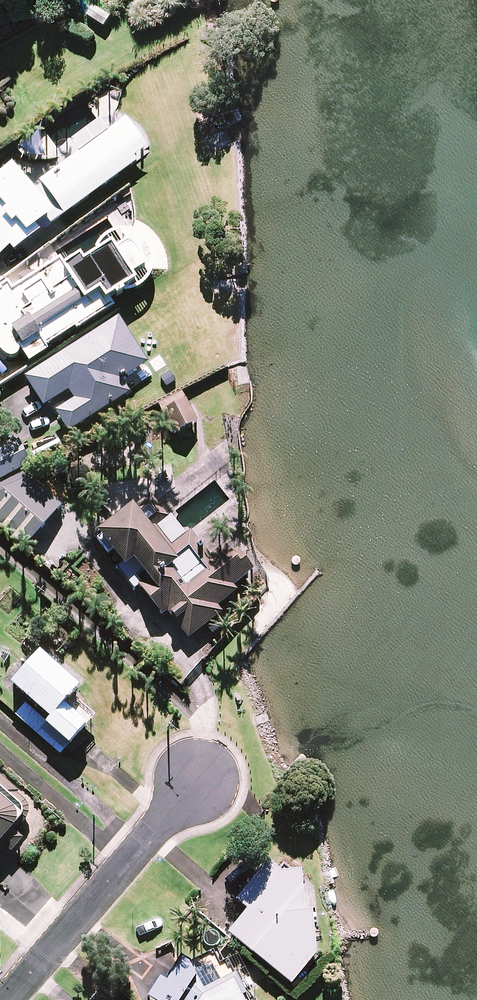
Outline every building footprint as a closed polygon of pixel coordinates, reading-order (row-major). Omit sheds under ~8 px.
[(112,17),(93,3),(86,13),(106,26),(112,17)] [(118,109),(60,153),(45,134),(22,151),(29,161),(0,183),(0,258),(13,248),(18,255),(151,153),(118,109)] [(100,252),(87,261),(83,254),(68,264),(64,259),(61,261),(52,248),(7,278),(11,283),(0,291),(0,348),(1,349),(2,351),(3,353),(4,354),(6,356),(7,357),(9,358),(11,359),(13,360),(14,360),(15,360),(16,360),(17,360),(18,359),(19,359),(19,358),(20,357),(21,356),(22,355),(22,354),(23,353),(23,352),(32,365),(52,351),(50,349),(78,330),(79,333),(117,308),(112,301),(118,297),(122,297),(125,297),(129,296),(132,296),(136,294),(139,293),(142,291),(145,289),(147,287),(150,284),(152,282),(154,279),(156,276),(157,272),(158,269),(167,269),(167,265),(167,261),(166,257),(165,254),(164,250),(163,246),(161,243),(159,240),(156,236),(154,234),(151,231),(148,229),(144,226),(141,225),(137,223),(132,232),(130,232),(127,231),(124,232),(122,232),(119,233),(117,234),(114,235),(112,236),(109,237),(107,239),(105,241),(103,243),(102,245),(100,247),(99,249),(98,251),(100,252)] [(148,365),(120,320),(27,379),(46,407),(71,391),(77,400),(58,412),(71,433),(131,395),(123,381),(148,365)] [(199,423),(183,393),(160,405),(177,436),(199,423)] [(32,467),(22,443),(0,452),(0,484),(23,472),(32,467)] [(0,484),(0,526),(29,552),(64,507),(23,472),(0,484)] [(152,495),(151,496),(149,492),(147,489),(144,486),(141,483),(138,482),(134,480),(130,480),(126,480),(122,481),(118,482),(115,484),(112,487),(109,490),(107,494),(106,498),(105,502),(106,506),(106,510),(108,513),(110,517),(113,520),(116,522),(101,535),(105,539),(98,544),(108,555),(112,551),(124,565),(118,570),(137,593),(140,590),(164,619),(168,615),(191,643),(225,614),(220,609),(242,590),(239,586),(257,571),(240,550),(230,559),(224,552),(211,563),(152,495)] [(83,691),(41,653),(13,685),(54,721),(49,727),(26,706),(17,716),(64,757),(98,719),(76,699),(83,691)] [(0,775),(0,869),(24,842),(14,832),(29,816),(7,796),(14,788),(0,775)] [(253,910),(250,911),(231,933),(295,984),(302,975),(300,956),(317,955),(317,913),(304,914),(303,889),(280,872),(263,871),(243,894),(253,901),(253,910)] [(222,962),(197,977),(191,967),(173,992),(165,987),(156,999),(243,999),(222,962)]
